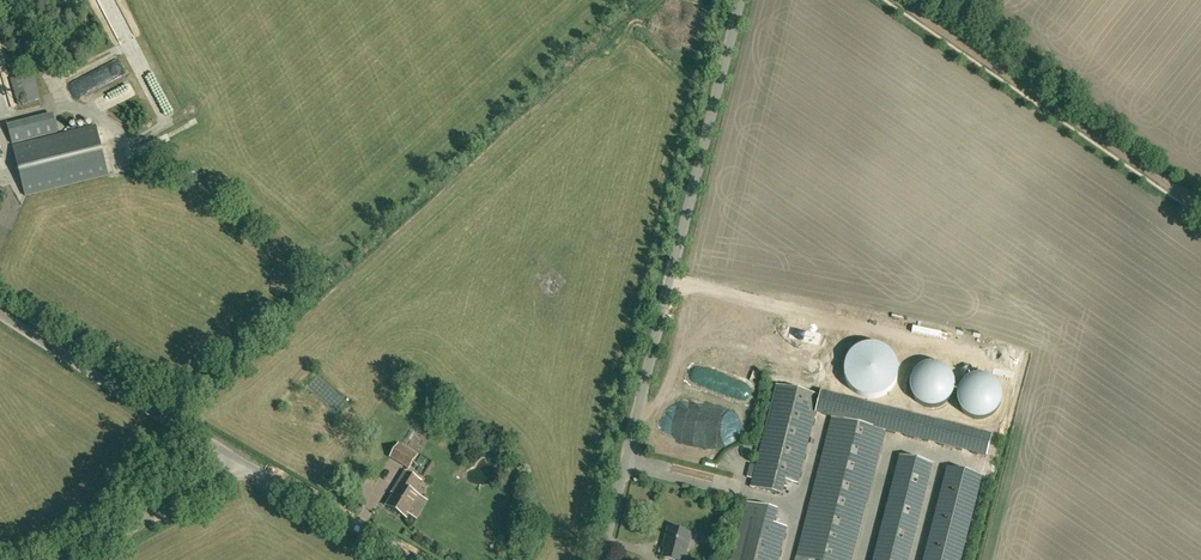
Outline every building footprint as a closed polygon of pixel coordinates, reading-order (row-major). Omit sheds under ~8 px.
[(18,105),(41,99),(33,73),(11,79),(18,105)] [(108,175),(96,126),(13,147),(26,196),(108,175)] [(783,481),(796,484),(814,413),(818,396),(775,385),(750,488),(780,495),(783,481)] [(820,392),(818,396),(814,413),(831,418),(884,431),(986,457),(992,436),(820,392)] [(884,431),(831,418),(795,559),(799,559),(852,559),(884,431)] [(409,468),(417,455),(399,445),(391,457),(409,468)] [(873,559),(907,559),(931,464),(899,456),(873,559)] [(981,476),(946,468),(923,559),(960,559),(981,476)] [(387,506),(406,517),(419,497),(413,494),(421,482),(405,472),(395,488),(397,489),(387,506)] [(785,527),(773,524),(777,509),(746,501),(742,516),(743,516),(732,559),(777,559),(785,527)] [(686,533),(669,529),(666,539),(668,540),(663,559),(669,559),(683,559),(687,544),(684,543),(686,533)]
